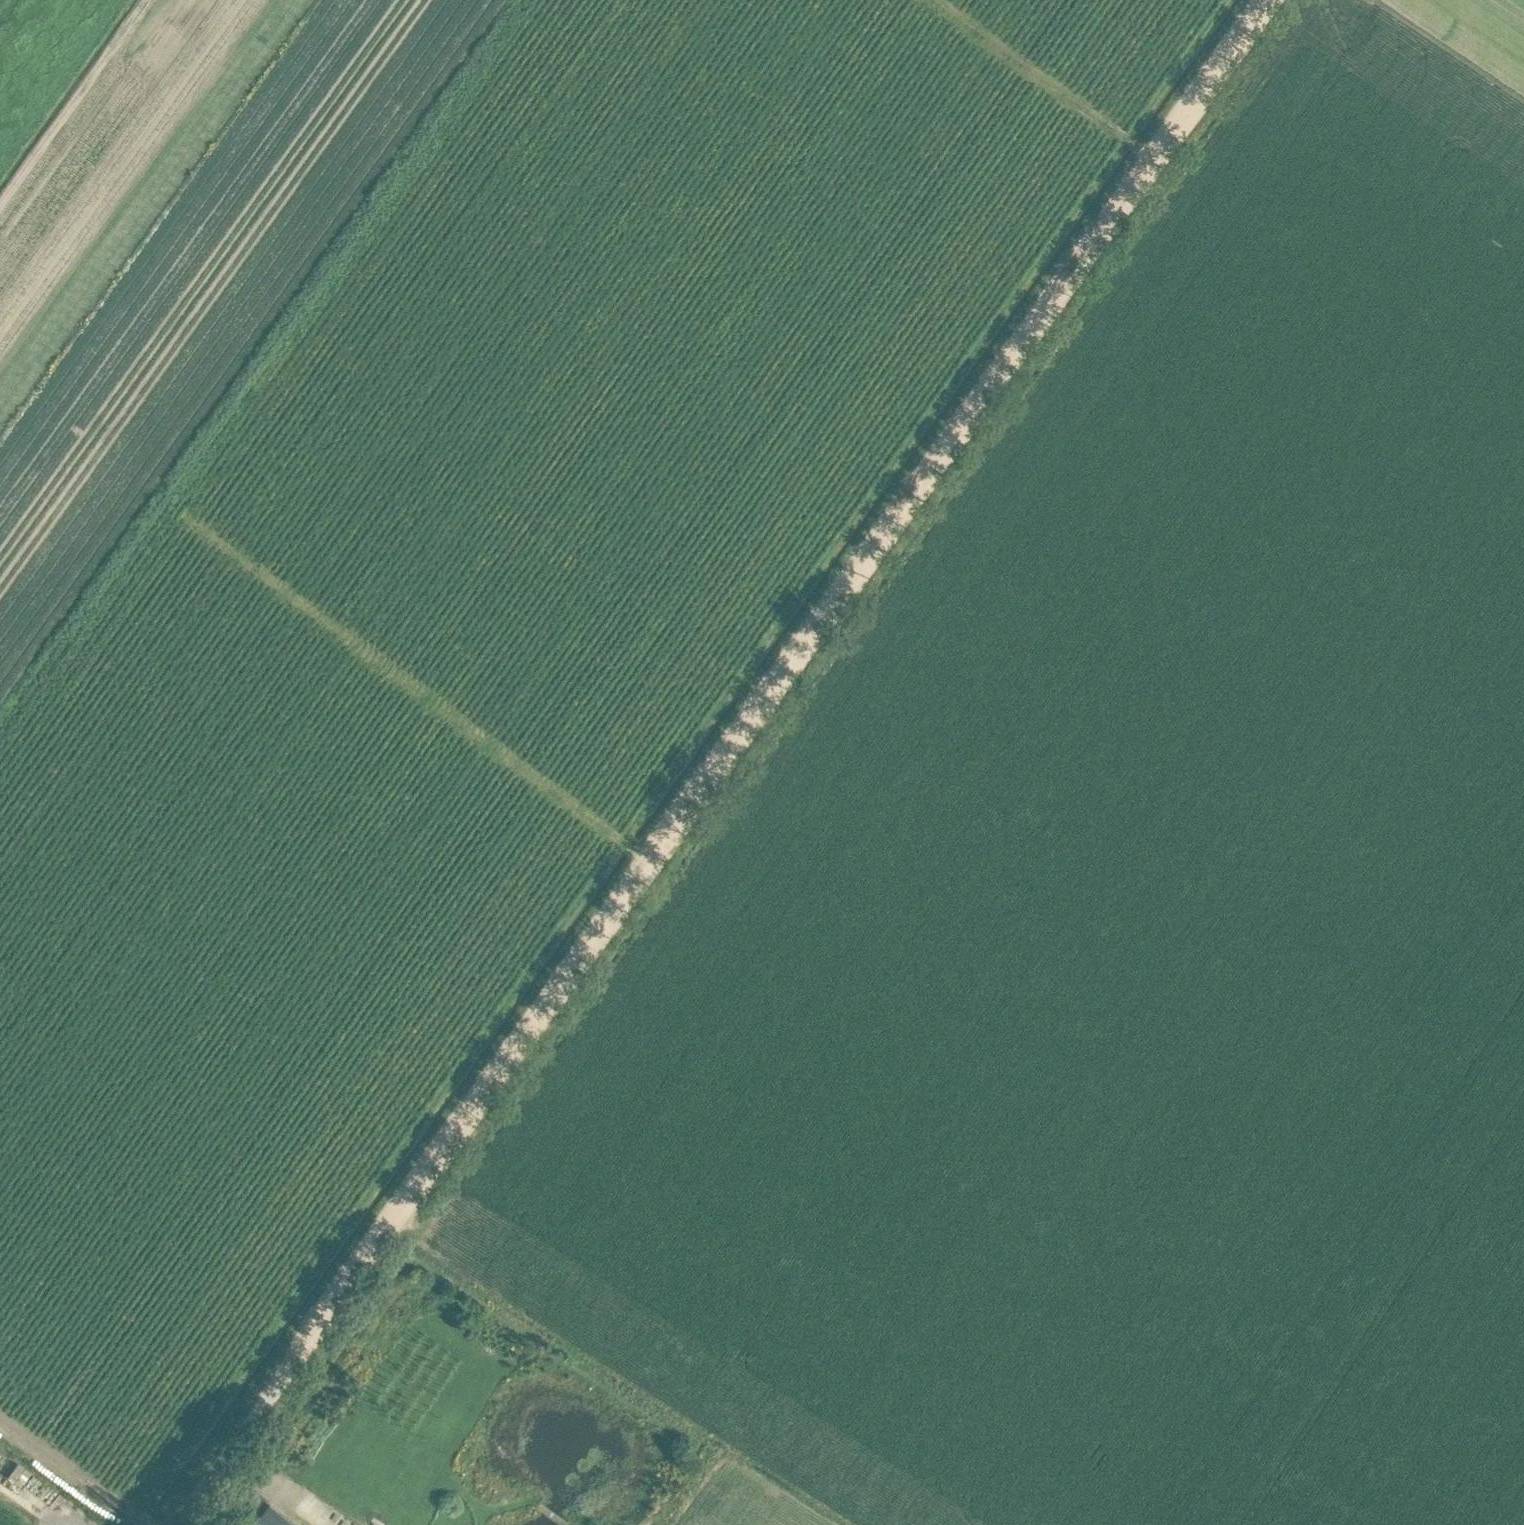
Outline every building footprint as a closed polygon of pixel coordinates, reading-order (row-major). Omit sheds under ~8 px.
[(271,1504),(256,1524),(300,1524),(271,1504)]
